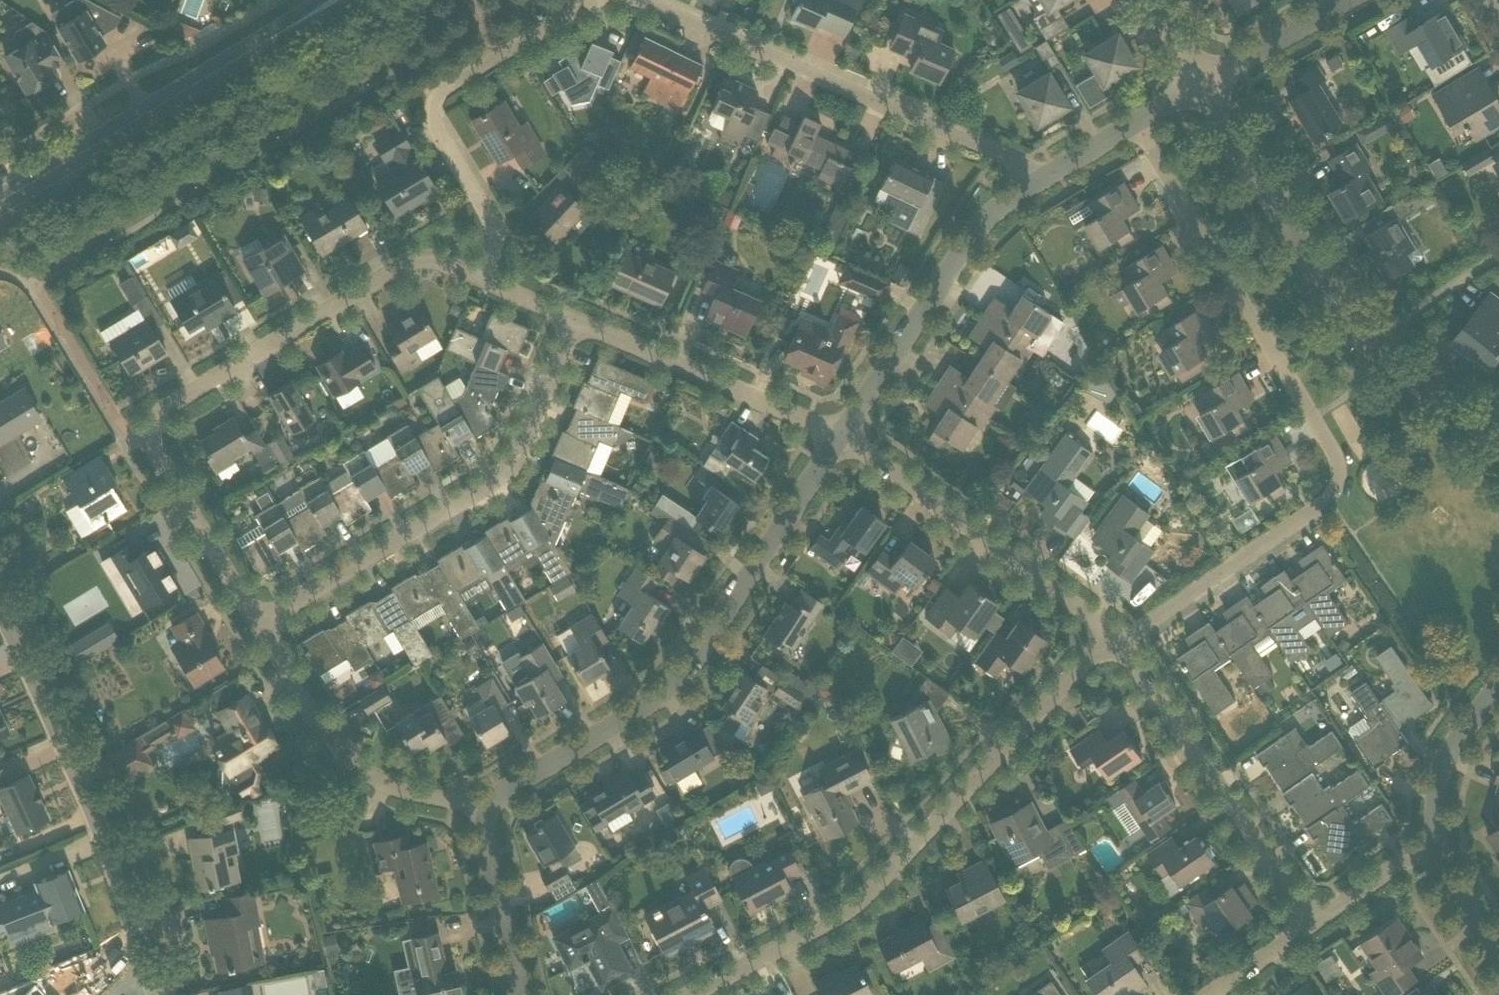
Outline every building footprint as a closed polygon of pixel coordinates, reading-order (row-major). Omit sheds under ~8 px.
[(101,35),(116,26),(121,16),(91,0),(73,0),(64,6),(51,13),(58,26),(78,60),(106,44),(101,35)] [(793,0),(798,3),(792,16),(816,26),(818,23),(843,34),(858,0),(793,0)] [(1048,8),(1032,17),(1039,28),(1062,15),(1055,4),(1062,0),(1043,0),(1048,8)] [(1239,15),(1258,3),(1256,0),(1230,0),(1239,15)] [(1434,65),(1467,45),(1452,19),(1447,22),(1441,13),(1417,27),(1410,16),(1387,30),(1400,52),(1420,41),(1434,65)] [(904,15),(892,43),(911,51),(912,49),(918,52),(911,67),(939,79),(952,49),(937,42),(942,31),(904,15)] [(1062,15),(1039,28),(1046,39),(1046,40),(1046,39),(1068,26),(1062,15)] [(183,39),(200,30),(175,19),(170,34),(183,39)] [(50,68),(64,60),(47,31),(32,21),(14,32),(19,48),(6,56),(27,91),(32,87),(35,90),(46,84),(45,80),(54,74),(50,68)] [(1028,46),(1020,32),(1011,38),(1018,52),(1028,46)] [(1365,32),(1357,36),(1362,44),(1369,39),(1365,32)] [(703,64),(673,50),(644,36),(630,65),(652,75),(645,90),(688,111),(699,88),(692,85),(702,65),(703,64)] [(1110,93),(1103,83),(1134,64),(1124,47),(1120,49),(1113,37),(1086,54),(1096,71),(1075,84),(1089,106),(1110,93)] [(595,88),(613,48),(592,39),(588,48),(582,45),(559,58),(563,65),(553,72),(566,94),(595,88)] [(1060,62),(1046,39),(1046,40),(1046,39),(1035,46),(1048,69),(1060,62)] [(1337,55),(1327,61),(1333,71),(1343,66),(1337,55)] [(1315,141),(1316,143),(1333,133),(1330,129),(1343,121),(1320,83),(1327,79),(1319,67),(1295,81),(1302,93),(1290,100),(1299,114),(1301,113),(1317,139),(1315,141)] [(1498,125),(1498,108),(1494,100),(1498,97),(1488,80),(1481,68),(1435,95),(1458,132),(1467,126),(1469,129),(1471,128),(1477,138),(1498,125)] [(1052,109),(1064,102),(1048,74),(1018,92),(1037,123),(1054,112),(1052,109)] [(758,141),(770,113),(769,112),(768,114),(754,108),(752,110),(748,108),(757,89),(735,79),(730,90),(722,87),(712,108),(729,116),(722,132),(740,140),(743,135),(758,141)] [(518,127),(503,102),(473,120),(498,161),(513,151),(522,166),(543,153),(525,123),(518,127)] [(1416,116),(1408,103),(1397,110),(1405,123),(1416,116)] [(1391,111),(1356,131),(1364,144),(1399,125),(1391,111)] [(842,187),(851,166),(842,162),(848,150),(827,140),(814,134),(820,122),(804,114),(800,123),(783,115),(777,128),(774,126),(765,145),(774,149),(771,154),(792,163),(795,156),(821,168),(818,176),(842,187)] [(377,183),(396,214),(414,203),(412,199),(434,186),(418,159),(414,161),(406,147),(409,145),(401,131),(377,146),(385,159),(392,155),(400,169),(377,183)] [(1344,168),(1351,180),(1332,192),(1347,218),(1381,197),(1366,172),(1373,168),(1358,144),(1332,159),(1339,171),(1344,168)] [(1488,149),(1464,164),(1470,175),(1494,160),(1488,149)] [(587,158),(579,150),(562,167),(571,175),(587,158)] [(919,234),(945,182),(932,176),(932,175),(894,157),(880,187),(901,197),(890,220),(919,234)] [(747,179),(737,201),(744,204),(755,182),(747,179)] [(1124,182),(1091,202),(1099,215),(1086,223),(1100,246),(1117,236),(1122,244),(1134,236),(1123,219),(1134,212),(1130,204),(1135,201),(1124,182)] [(268,200),(268,187),(254,186),(253,200),(268,200)] [(534,215),(558,238),(571,225),(579,233),(593,219),(560,187),(534,215)] [(628,209),(635,199),(622,189),(615,199),(628,209)] [(727,204),(732,192),(725,189),(718,192),(715,200),(727,204)] [(349,237),(367,227),(350,198),(319,216),(315,209),(300,218),(319,249),(347,233),(349,237)] [(1386,224),(1368,234),(1375,246),(1359,256),(1362,261),(1374,254),(1389,281),(1415,265),(1415,264),(1423,259),(1424,254),(1419,246),(1416,248),(1412,243),(1399,221),(1414,212),(1405,198),(1380,214),(1386,224)] [(839,200),(819,244),(832,250),(852,207),(839,200)] [(741,215),(728,210),(723,223),(736,228),(741,215)] [(238,248),(265,293),(280,284),(279,281),(287,277),(288,279),(304,270),(283,235),(264,246),(258,236),(238,248)] [(1173,264),(1162,245),(1129,265),(1137,279),(1125,286),(1139,310),(1156,300),(1160,307),(1172,300),(1161,282),(1172,275),(1168,267),(1173,264)] [(625,250),(611,283),(631,292),(633,289),(639,292),(638,295),(659,304),(673,270),(625,250)] [(716,295),(706,318),(719,323),(721,320),(745,330),(759,299),(729,286),(737,269),(715,260),(703,289),(716,295)] [(900,262),(891,276),(907,285),(915,271),(900,262)] [(881,299),(889,283),(847,264),(840,281),(881,299)] [(236,310),(232,304),(243,298),(225,268),(197,284),(171,299),(189,329),(214,315),(218,321),(236,310)] [(125,293),(138,285),(132,276),(119,283),(125,293)] [(1040,293),(1028,286),(1013,309),(995,297),(983,316),(1033,349),(1040,338),(1035,335),(1050,312),(1034,302),(1040,293)] [(1453,341),(1471,355),(1473,352),(1492,367),(1498,357),(1498,332),(1496,329),(1498,325),(1498,300),(1490,293),(1453,341)] [(148,295),(145,296),(135,302),(138,308),(143,315),(155,307),(148,295)] [(458,315),(462,306),(453,302),(449,312),(458,315)] [(395,338),(384,344),(398,367),(419,354),(415,348),(436,335),(427,320),(424,321),(415,306),(398,317),(400,320),(388,328),(395,338)] [(1199,345),(1210,338),(1206,331),(1211,327),(1200,308),(1167,328),(1175,342),(1163,349),(1177,373),(1194,363),(1198,370),(1210,363),(1199,345)] [(476,362),(494,369),(503,348),(518,354),(529,327),(492,312),(485,328),(489,330),(485,340),(455,327),(446,349),(476,362)] [(838,364),(857,321),(839,314),(828,340),(798,327),(785,358),(807,368),(809,365),(816,368),(815,371),(828,377),(834,362),(838,364)] [(1025,361),(1033,349),(983,316),(969,336),(987,348),(978,361),(1006,380),(1020,358),(1025,361)] [(167,352),(153,328),(147,320),(128,331),(121,319),(100,331),(107,343),(111,341),(128,370),(151,357),(153,360),(167,352)] [(375,367),(362,346),(344,356),(341,351),(318,365),(335,394),(358,380),(357,378),(375,367)] [(646,402),(655,382),(598,357),(590,376),(592,377),(590,383),(584,380),(573,406),(576,408),(576,407),(607,420),(620,391),(646,402)] [(991,402),(1006,380),(978,361),(968,376),(951,365),(938,384),(988,417),(996,405),(991,402)] [(443,385),(470,431),(474,438),(497,424),(489,410),(499,387),(503,388),(509,374),(494,369),(476,362),(465,387),(459,376),(443,385)] [(1250,391),(1238,372),(1205,392),(1213,406),(1201,413),(1215,436),(1232,426),(1236,434),(1248,426),(1238,408),(1249,402),(1244,394),(1250,391)] [(1095,396),(1105,376),(1090,374),(1082,389),(1095,396)] [(451,442),(470,431),(443,385),(438,376),(417,388),(438,423),(414,436),(430,463),(435,471),(460,456),(451,442)] [(315,386),(310,378),(297,386),(302,394),(315,386)] [(321,391),(328,386),(323,378),(315,382),(321,391)] [(292,381),(268,395),(291,433),(315,419),(292,381)] [(945,437),(961,448),(976,424),(981,428),(988,417),(938,384),(925,404),(943,415),(928,438),(940,446),(945,437)] [(40,417),(24,389),(0,404),(0,441),(40,417)] [(1050,408),(1059,401),(1052,392),(1043,400),(1050,408)] [(407,402),(404,397),(396,402),(398,406),(399,407),(407,402)] [(715,410),(724,415),(729,406),(721,401),(715,410)] [(1145,413),(1138,401),(1131,405),(1138,417),(1145,413)] [(389,417),(400,411),(395,403),(385,409),(389,417)] [(632,435),(633,432),(607,421),(607,420),(576,407),(576,408),(568,426),(571,427),(568,432),(562,430),(551,456),(555,457),(586,471),(599,439),(613,445),(615,440),(620,442),(632,435)] [(245,436),(233,416),(214,428),(215,431),(199,440),(216,468),(251,447),(262,466),(273,459),(256,429),(245,436)] [(724,478),(732,465),(753,479),(768,456),(752,446),(758,437),(732,420),(719,439),(730,446),(721,459),(710,452),(704,463),(703,464),(703,465),(724,479),(724,478)] [(417,470),(430,463),(414,436),(407,424),(386,436),(397,453),(373,467),(386,489),(391,497),(416,482),(409,472),(416,468),(417,470)] [(356,439),(351,429),(341,434),(346,444),(356,439)] [(1048,473),(1032,494),(1051,508),(1043,518),(1065,533),(1066,531),(1076,538),(1092,517),(1084,511),(1090,502),(1088,501),(1095,490),(1075,476),(1093,452),(1068,433),(1042,469),(1048,473)] [(282,434),(268,442),(282,464),(295,457),(282,434)] [(1226,465),(1234,479),(1239,476),(1253,500),(1270,490),(1274,497),(1286,490),(1276,472),(1287,465),(1282,457),(1288,454),(1276,435),(1226,465)] [(1027,450),(1027,444),(1022,440),(1017,443),(1017,449),(1022,452),(1027,450)] [(373,497),(386,489),(373,467),(363,450),(342,462),(347,470),(324,484),(342,515),(347,523),(372,508),(366,498),(372,494),(373,497)] [(652,466),(658,456),(650,451),(644,461),(652,466)] [(1156,465),(1157,452),(1141,451),(1140,464),(1156,465)] [(117,481),(101,455),(63,478),(77,501),(66,508),(82,536),(127,509),(112,484),(117,481)] [(587,471),(586,471),(555,457),(549,470),(546,468),(543,473),(549,476),(547,481),(541,479),(530,505),(531,508),(531,507),(553,544),(555,543),(558,542),(560,537),(559,536),(579,490),(622,508),(630,490),(587,471)] [(311,466),(307,458),(298,462),(303,470),(311,466)] [(274,459),(261,467),(266,476),(279,468),(274,459)] [(711,484),(718,489),(725,479),(724,478),(724,479),(703,465),(703,464),(701,462),(693,473),(711,485),(711,484)] [(328,520),(329,523),(342,515),(324,484),(319,476),(298,489),(309,506),(285,520),(298,542),(303,549),(328,535),(322,524),(328,520)] [(708,499),(697,516),(696,517),(709,526),(711,522),(721,528),(738,502),(718,489),(711,484),(711,485),(704,496),(708,499)] [(255,498),(263,510),(274,503),(267,491),(255,498)] [(693,513),(662,493),(655,505),(670,514),(685,524),(693,513)] [(1135,534),(1147,518),(1150,514),(1124,495),(1108,517),(1114,521),(1098,542),(1117,556),(1110,566),(1131,582),(1155,549),(1151,546),(1135,534)] [(284,547),(285,549),(298,542),(285,520),(274,503),(263,510),(255,515),(265,532),(241,546),(259,576),(284,561),(278,551),(284,547)] [(864,550),(884,522),(861,505),(846,527),(841,524),(829,541),(820,535),(811,547),(836,565),(853,542),(864,550)] [(483,531),(486,535),(502,563),(503,563),(532,547),(553,582),(572,571),(555,543),(553,544),(531,507),(531,508),(520,514),(518,511),(513,514),(516,519),(511,522),(508,517),(483,531)] [(243,530),(258,520),(252,511),(237,521),(243,530)] [(685,524),(670,514),(666,521),(655,537),(669,545),(653,569),(672,581),(678,572),(688,578),(704,554),(684,541),(692,529),(685,524)] [(437,559),(439,562),(457,591),(485,574),(508,610),(525,599),(503,563),(502,563),(486,535),(474,542),(472,538),(467,541),(470,547),(465,550),(461,544),(437,559)] [(894,560),(882,551),(867,571),(894,590),(903,578),(913,586),(922,574),(924,575),(935,559),(909,540),(894,560)] [(142,607),(179,585),(170,569),(166,571),(152,547),(140,554),(133,543),(102,562),(111,577),(120,571),(142,607)] [(1347,578),(1323,543),(1302,558),(1308,568),(1292,579),(1316,615),(1330,636),(1350,622),(1328,591),(1347,578)] [(392,587),(394,590),(411,618),(440,601),(462,637),(479,627),(479,626),(475,620),(467,606),(457,591),(439,562),(423,572),(424,574),(419,578),(415,572),(392,587)] [(618,626),(642,641),(656,619),(660,621),(669,607),(649,594),(658,581),(636,566),(618,594),(633,604),(618,626)] [(1298,628),(1316,615),(1292,579),(1285,570),(1264,584),(1271,594),(1254,605),(1278,640),(1292,661),(1312,648),(1298,628)] [(568,576),(556,582),(564,596),(576,590),(568,576)] [(939,585),(932,580),(927,586),(934,592),(939,585)] [(957,624),(973,634),(981,623),(994,632),(1005,618),(991,608),(995,603),(968,583),(955,602),(943,593),(926,616),(950,633),(957,624)] [(1254,601),(1266,594),(1261,584),(1248,591),(1254,601)] [(828,605),(803,589),(792,605),(799,610),(801,606),(815,615),(819,618),(828,605)] [(345,614),(348,618),(365,647),(393,629),(416,666),(433,655),(411,618),(394,590),(377,601),(378,602),(372,605),(369,600),(345,614)] [(1256,686),(1261,683),(1270,676),(1273,674),(1259,653),(1278,640),(1254,605),(1248,595),(1226,610),(1233,620),(1216,631),(1233,656),(1254,687),(1256,686)] [(793,648),(815,615),(801,606),(799,610),(792,605),(790,604),(786,601),(779,611),(780,612),(778,615),(777,615),(764,635),(778,645),(781,639),(793,648)] [(194,683),(223,666),(205,636),(209,634),(196,612),(174,626),(186,646),(176,652),(194,683)] [(600,676),(611,669),(596,646),(608,638),(592,612),(569,626),(570,627),(557,635),(568,652),(567,652),(584,682),(599,673),(600,676)] [(484,614),(475,620),(479,626),(488,621),(484,614)] [(365,647),(348,618),(330,628),(332,630),(326,633),(323,628),(299,642),(319,675),(348,657),(355,670),(373,659),(365,647)] [(108,621),(66,646),(77,664),(119,639),(108,621)] [(1009,660),(1021,669),(1023,666),(1026,668),(1032,659),(1029,658),(1043,638),(1019,621),(1004,642),(993,635),(975,659),(998,675),(1009,660)] [(1178,657),(1217,713),(1236,700),(1214,669),(1233,656),(1216,631),(1210,621),(1188,635),(1195,646),(1178,657)] [(896,641),(894,630),(885,631),(887,642),(896,641)] [(902,635),(892,649),(911,664),(922,649),(902,635)] [(471,653),(479,648),(472,638),(464,643),(471,653)] [(1346,651),(1351,643),(1343,638),(1338,646),(1346,651)] [(537,714),(563,698),(546,669),(555,664),(543,643),(518,657),(516,653),(502,661),(516,684),(526,702),(529,700),(537,714)] [(1393,645),(1377,656),(1395,682),(1394,683),(1398,690),(1381,702),(1401,731),(1412,723),(1409,719),(1414,716),(1416,718),(1434,705),(1393,645)] [(385,676),(390,673),(386,667),(381,670),(385,676)] [(729,711),(720,726),(722,727),(717,733),(729,745),(735,736),(732,733),(742,720),(747,724),(762,702),(759,700),(768,688),(741,670),(732,683),(737,686),(735,689),(733,688),(721,706),(729,711)] [(783,678),(796,686),(800,679),(787,671),(783,678)] [(379,687),(380,674),(366,673),(365,686),(379,687)] [(1266,690),(1267,692),(1276,686),(1270,676),(1261,683),(1266,690)] [(936,712),(949,693),(926,677),(911,698),(915,705),(900,713),(890,718),(912,759),(934,747),(936,751),(952,743),(936,712)] [(774,692),(795,706),(804,711),(812,698),(811,697),(804,693),(805,692),(796,686),(783,678),(774,692)] [(486,745),(509,731),(497,711),(507,705),(491,679),(476,688),(487,706),(469,717),(486,745)] [(1401,731),(1381,702),(1368,682),(1354,692),(1372,719),(1369,721),(1366,717),(1351,727),(1351,732),(1375,768),(1387,760),(1384,756),(1389,752),(1391,754),(1409,742),(1401,731)] [(217,702),(232,693),(226,683),(211,692),(217,702)] [(835,693),(839,690),(839,686),(835,683),(825,683),(821,686),(821,690),(825,693),(835,693)] [(359,699),(368,713),(391,699),(383,685),(359,699)] [(816,689),(809,685),(805,692),(804,693),(811,697),(816,689)] [(441,694),(396,722),(403,733),(401,734),(404,739),(412,751),(421,746),(421,745),(426,741),(429,747),(446,738),(449,744),(465,734),(441,694)] [(218,786),(221,795),(254,784),(259,772),(251,760),(276,745),(246,696),(221,712),(230,727),(208,740),(213,749),(216,747),(220,754),(218,786)] [(1087,699),(1078,705),(1089,720),(1097,714),(1087,699)] [(135,737),(136,739),(144,751),(155,745),(153,742),(170,732),(175,740),(195,727),(183,707),(135,737)] [(990,707),(985,708),(980,714),(990,721),(997,712),(990,707)] [(8,732),(0,714),(0,736),(8,732)] [(664,754),(662,755),(670,768),(660,773),(667,784),(676,778),(684,792),(702,781),(693,768),(713,756),(713,755),(728,746),(729,745),(717,733),(716,734),(708,724),(698,730),(696,728),(661,749),(664,754)] [(1332,730),(1309,745),(1297,727),(1257,754),(1265,765),(1269,763),(1272,768),(1270,770),(1283,788),(1343,746),(1332,730)] [(1109,777),(1116,772),(1126,765),(1127,767),(1143,757),(1125,729),(1109,740),(1100,728),(1100,729),(1101,730),(1072,749),(1072,748),(1071,748),(1080,762),(1093,754),(1109,777)] [(136,739),(110,754),(125,779),(151,763),(144,751),(136,739)] [(841,792),(870,777),(857,752),(828,767),(834,779),(804,795),(826,837),(857,821),(841,792)] [(1344,804),(1343,802),(1370,784),(1359,768),(1332,787),(1330,785),(1325,789),(1314,772),(1283,793),(1291,804),(1295,801),(1299,807),(1297,808),(1309,826),(1307,827),(1307,828),(1344,804)] [(655,794),(641,772),(630,779),(626,771),(609,780),(611,784),(591,796),(591,797),(580,804),(593,826),(605,819),(606,821),(626,809),(627,811),(655,794)] [(775,788),(768,773),(753,781),(761,795),(775,788)] [(3,800),(18,832),(48,818),(40,801),(41,801),(37,791),(36,791),(28,775),(0,788),(0,802),(3,800)] [(1153,840),(1171,828),(1162,814),(1176,805),(1168,792),(1172,789),(1166,780),(1161,783),(1161,782),(1145,792),(1135,778),(1108,797),(1116,808),(1126,801),(1153,840)] [(244,817),(238,800),(211,811),(217,827),(244,817)] [(1048,868),(1073,855),(1086,848),(1066,820),(1045,831),(1030,802),(991,823),(1011,862),(1038,848),(1048,868)] [(671,803),(659,810),(668,824),(680,817),(671,803)] [(1383,803),(1356,821),(1344,804),(1307,828),(1315,838),(1319,836),(1323,841),(1320,842),(1333,861),(1394,819),(1383,803)] [(575,846),(555,813),(536,825),(538,828),(526,835),(536,850),(537,849),(544,860),(545,859),(552,871),(541,877),(549,890),(571,878),(563,865),(558,856),(575,846)] [(1489,835),(1498,850),(1498,828),(1489,835)] [(194,859),(199,889),(213,886),(213,884),(238,879),(233,853),(237,852),(233,830),(190,838),(192,850),(194,849),(196,859),(194,859)] [(420,897),(438,892),(426,842),(403,847),(401,836),(406,835),(406,834),(374,842),(380,868),(395,865),(403,900),(414,898),(414,899),(420,898),(420,897)] [(1178,849),(1171,838),(1150,853),(1165,875),(1173,870),(1182,883),(1215,860),(1198,835),(1178,849)] [(730,871),(731,876),(744,900),(742,900),(745,905),(746,904),(749,911),(765,902),(764,901),(770,897),(771,899),(791,889),(786,879),(800,872),(785,844),(770,852),(773,858),(756,868),(751,861),(747,858),(741,857),(737,858),(733,861),(730,866),(730,871)] [(970,876),(946,889),(961,919),(1003,897),(984,860),(966,869),(970,876)] [(646,915),(666,954),(684,945),(683,942),(690,938),(692,941),(714,929),(703,908),(722,898),(705,867),(686,877),(693,891),(646,915)] [(84,909),(77,892),(73,893),(71,888),(75,886),(67,868),(35,881),(38,889),(0,905),(0,937),(10,933),(15,946),(55,930),(51,922),(84,909)] [(585,885),(589,892),(603,885),(599,878),(585,885)] [(1235,889),(1233,886),(1215,898),(1207,887),(1185,902),(1190,909),(1193,913),(1204,906),(1224,934),(1252,914),(1248,909),(1258,903),(1244,883),(1235,889)] [(228,967),(228,969),(264,962),(257,923),(259,923),(253,891),(224,896),(228,915),(205,919),(210,944),(213,943),(218,969),(228,967)] [(1006,901),(982,910),(985,918),(1009,909),(1006,901)] [(629,937),(612,904),(598,911),(600,914),(554,937),(570,968),(582,961),(583,964),(588,961),(602,988),(632,972),(629,965),(618,943),(629,937)] [(1365,941),(1382,966),(1373,972),(1389,994),(1393,994),(1417,979),(1407,966),(1423,955),(1398,918),(1365,941)] [(883,952),(867,960),(885,994),(901,986),(894,972),(922,957),(929,970),(956,957),(938,919),(925,926),(922,920),(878,942),(883,952)] [(406,994),(462,994),(456,970),(447,972),(438,932),(399,941),(408,980),(415,978),(418,992),(406,994)] [(326,953),(339,950),(335,933),(322,936),(326,953)] [(1144,955),(1128,933),(1104,949),(1111,960),(1086,978),(1098,994),(1121,994),(1128,991),(1130,994),(1145,984),(1132,964),(1144,955)] [(1317,962),(1326,979),(1343,971),(1333,953),(1317,962)] [(857,965),(857,964),(829,979),(827,975),(816,981),(823,994),(871,994),(872,994),(857,965)] [(327,985),(324,968),(314,970),(317,987),(327,985)] [(50,994),(40,974),(0,991),(0,994),(51,994),(50,994)] [(1051,980),(1030,994),(1061,994),(1051,980)] [(220,991),(221,994),(253,994),(251,985),(220,991)] [(1308,985),(1293,994),(1315,994),(1308,985)]
